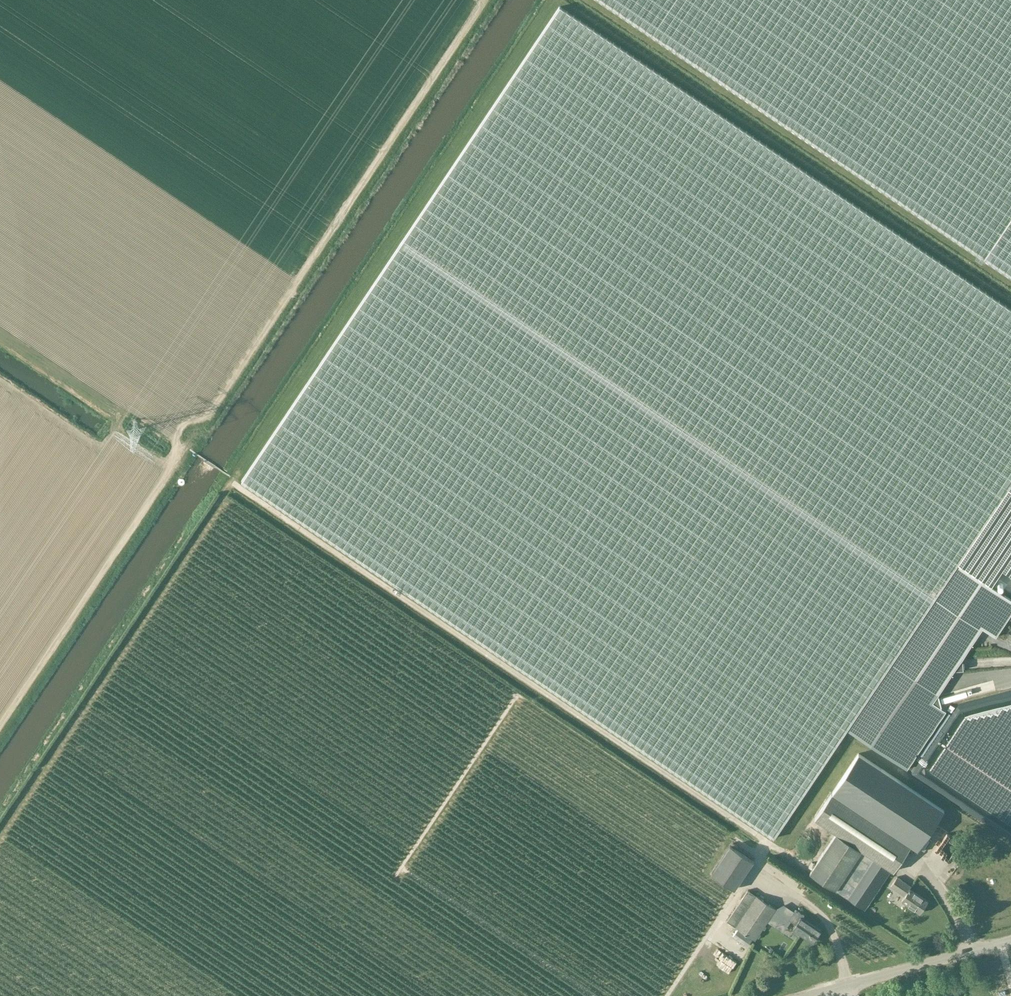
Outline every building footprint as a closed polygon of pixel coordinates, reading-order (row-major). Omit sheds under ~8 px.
[(984,259),(1010,218),(1010,0),(599,0),(984,259)] [(242,482),(775,839),(848,730),(907,769),(946,711),(941,708),(932,702),(982,628),(996,637),(1010,614),(1010,600),(991,586),(1002,569),(1010,575),(1010,490),(1009,488),(1010,485),(1010,309),(560,7),(242,482)] [(984,259),(1010,277),(1010,218),(984,259)] [(984,658),(985,667),(993,667),(992,657),(984,658)] [(926,837),(943,811),(857,754),(813,820),(835,834),(809,874),(834,891),(864,910),(890,870),(893,872),(909,847),(913,849),(913,848),(917,851),(921,844),(922,845),(919,849),(924,851),(926,847),(931,841),(926,837)] [(735,889),(755,861),(732,845),(713,873),(735,889)] [(927,902),(908,889),(910,886),(896,877),(890,887),(899,893),(904,896),(900,901),(919,913),(927,902)] [(755,939),(776,909),(749,890),(727,920),(755,939)] [(722,911),(726,916),(732,912),(728,906),(722,911)] [(812,943),(820,931),(802,919),(804,916),(795,910),(788,920),(795,925),(792,929),(812,943)] [(999,995),(1001,995),(1006,993),(1002,987),(996,991),(999,995)]
